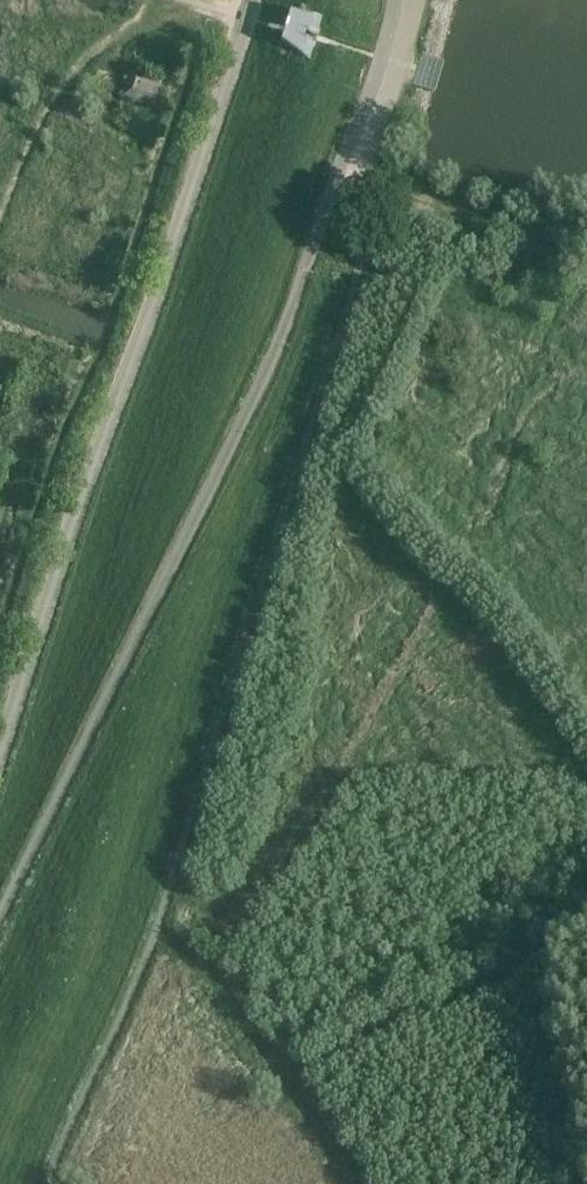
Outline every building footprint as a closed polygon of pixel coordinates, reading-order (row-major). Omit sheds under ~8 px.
[(287,27),(286,31),(305,36),(306,34),(307,34),(317,37),(322,18),(320,18),(290,15),(287,27)] [(285,33),(281,45),(307,59),(309,60),(315,42),(304,38),(305,36),(286,31),(285,33)] [(161,82),(128,72),(121,99),(153,107),(161,82)] [(379,175),(348,167),(341,193),(373,201),(379,175)]
